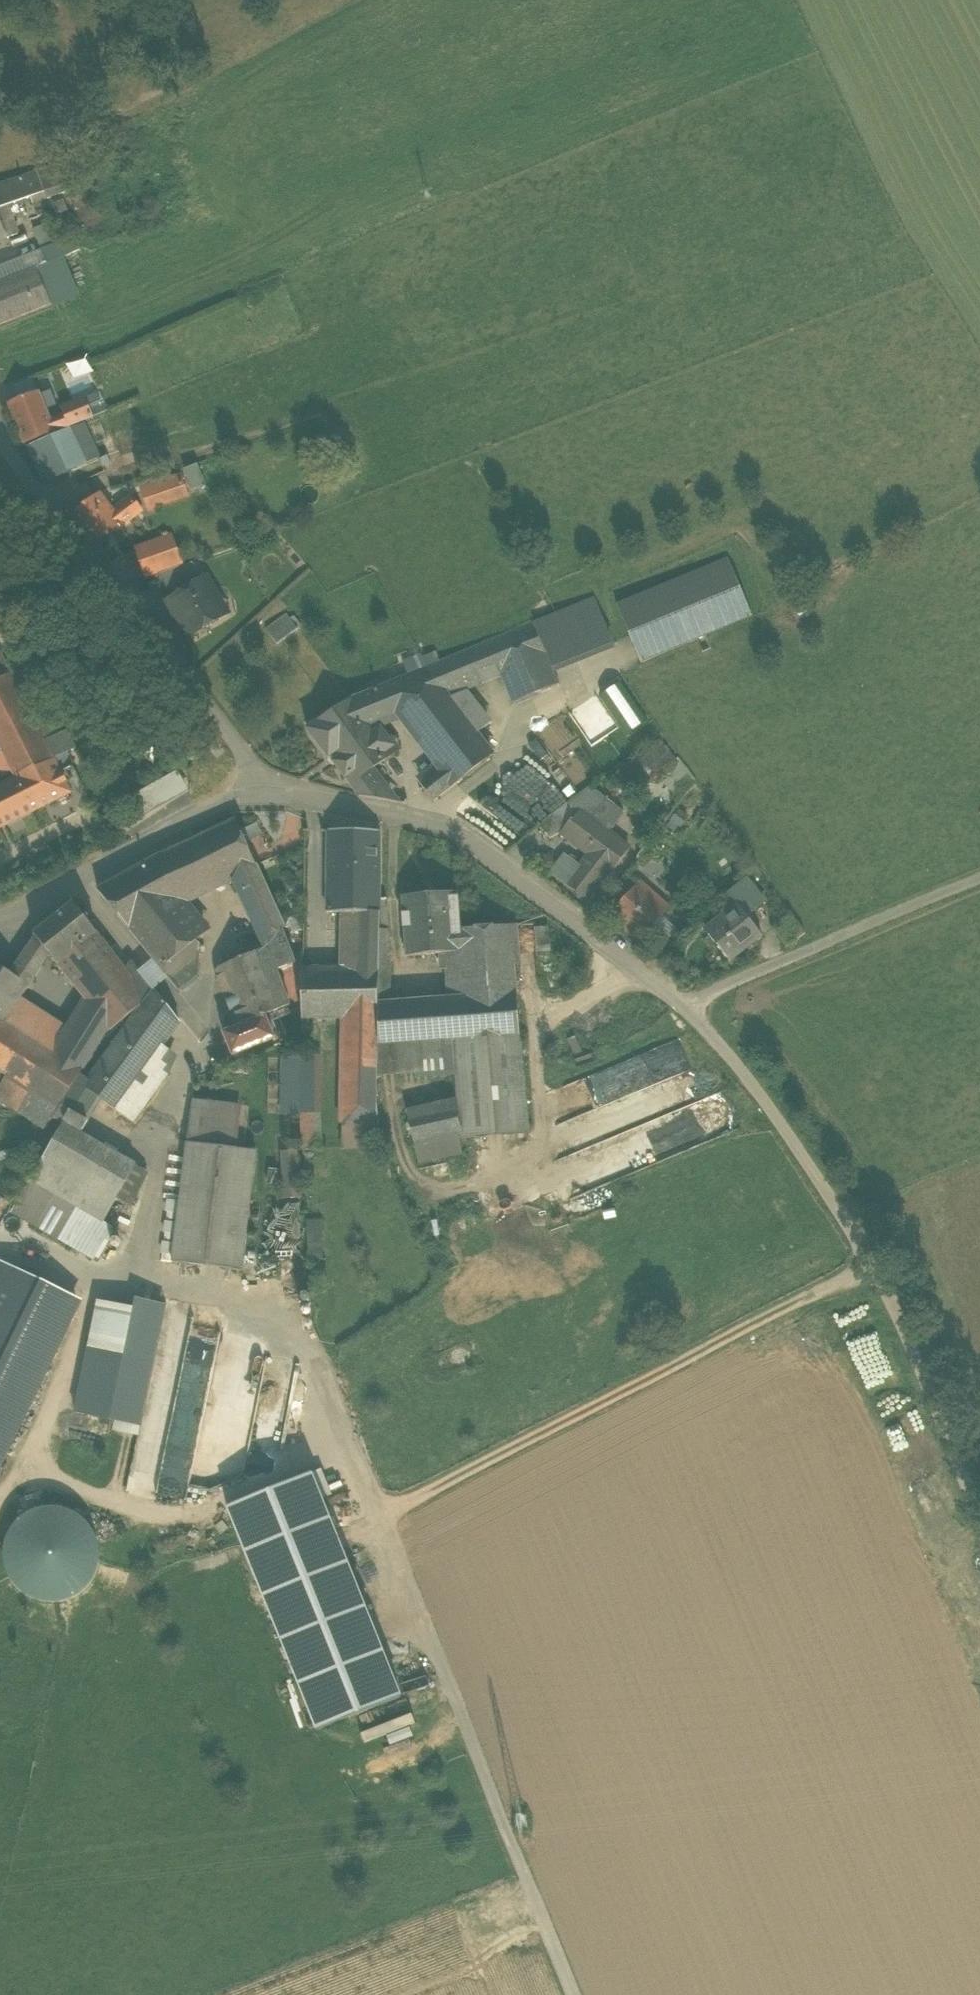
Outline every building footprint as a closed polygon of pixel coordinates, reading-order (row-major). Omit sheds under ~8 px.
[(46,194),(49,200),(69,193),(59,166),(38,174),(45,194),(46,194)] [(75,172),(81,184),(91,179),(86,167),(75,172)] [(8,207),(45,194),(38,174),(22,179),(0,188),(0,210),(8,207)] [(8,207),(0,210),(0,217),(9,240),(19,236),(8,207)] [(9,240),(0,217),(0,243),(9,240)] [(34,231),(43,251),(63,242),(54,222),(34,231)] [(42,251),(42,252),(48,264),(58,260),(81,250),(75,237),(63,242),(43,251),(42,251)] [(48,264),(42,252),(0,269),(0,287),(36,273),(35,270),(48,264)] [(38,272),(52,305),(73,297),(58,260),(48,264),(35,270),(36,273),(38,272)] [(52,305),(38,272),(36,273),(0,287),(0,327),(52,305)] [(64,416),(62,409),(54,391),(41,397),(51,421),(64,416)] [(25,445),(56,433),(51,421),(41,397),(40,394),(10,406),(25,445)] [(64,416),(69,428),(94,418),(86,399),(62,409),(64,416)] [(116,415),(121,425),(135,418),(131,409),(116,415)] [(64,416),(51,421),(56,433),(69,428),(64,416)] [(86,426),(69,432),(85,466),(101,458),(86,426)] [(27,448),(45,485),(85,466),(69,432),(69,431),(27,448)] [(186,468),(191,488),(204,485),(199,465),(186,468)] [(144,492),(150,510),(187,497),(181,479),(144,492)] [(72,517),(95,549),(143,513),(132,497),(112,511),(101,495),(72,517)] [(137,551),(147,577),(181,565),(172,538),(137,551)] [(617,605),(641,663),(753,616),(729,558),(617,605)] [(159,576),(173,599),(203,581),(193,564),(159,576)] [(170,601),(191,637),(193,636),(191,632),(205,625),(207,628),(227,615),(226,614),(224,615),(216,602),(218,601),(206,579),(203,581),(173,599),(170,601)] [(594,598),(533,623),(553,668),(591,653),(613,644),(594,598)] [(267,630),(278,645),(298,629),(287,615),(267,630)] [(427,668),(425,668),(447,697),(464,691),(502,675),(513,703),(559,683),(553,668),(533,623),(427,668)] [(11,674),(1,654),(0,654),(0,679),(11,674)] [(403,662),(409,675),(425,668),(427,668),(421,655),(403,662)] [(12,674),(45,741),(65,731),(32,663),(12,674)] [(403,712),(444,767),(455,783),(492,753),(476,734),(449,699),(447,697),(425,668),(409,675),(356,697),(377,723),(403,712)] [(16,778),(54,758),(45,741),(12,674),(11,674),(0,679),(0,746),(16,778)] [(490,723),(464,691),(447,697),(476,734),(490,723)] [(330,758),(350,785),(370,771),(398,751),(377,723),(356,697),(356,696),(308,728),(329,758),(330,758)] [(660,737),(635,757),(652,779),(658,774),(677,760),(660,737)] [(54,758),(16,778),(0,785),(0,829),(72,793),(54,758)] [(677,760),(658,774),(679,803),(696,781),(679,759),(677,760)] [(433,800),(455,783),(444,767),(421,785),(433,800)] [(359,796),(393,802),(389,796),(392,794),(385,784),(382,786),(370,771),(350,785),(359,796)] [(170,777),(108,811),(119,832),(181,798),(170,777)] [(581,812),(599,826),(608,832),(624,811),(591,786),(578,795),(587,803),(581,812)] [(539,825),(550,839),(560,833),(572,818),(573,819),(576,815),(577,816),(581,812),(587,803),(578,795),(539,825)] [(599,826),(581,812),(577,816),(596,830),(599,826)] [(590,854),(580,866),(566,884),(586,900),(611,868),(613,870),(630,849),(608,832),(599,826),(596,830),(577,816),(576,815),(573,819),(572,818),(560,833),(561,834),(562,833),(590,854)] [(214,885),(235,875),(256,865),(236,820),(193,840),(214,885)] [(343,913),(380,913),(380,910),(380,899),(380,831),(328,830),(328,913),(343,913)] [(98,890),(127,926),(181,901),(214,885),(193,840),(190,842),(159,856),(98,890)] [(551,873),(566,884),(580,866),(566,854),(551,873)] [(285,928),(256,865),(235,875),(268,947),(277,970),(295,963),(282,929),(285,928)] [(610,916),(640,941),(646,934),(662,916),(669,908),(639,881),(610,916)] [(738,904),(746,915),(757,907),(737,883),(728,893),(737,905),(738,904)] [(402,897),(406,957),(445,953),(460,952),(462,952),(460,929),(457,892),(402,897)] [(181,901),(127,926),(154,959),(169,979),(179,991),(200,975),(201,945),(197,941),(206,934),(206,932),(181,901)] [(50,954),(58,964),(97,933),(74,903),(34,934),(36,937),(50,954)] [(706,932),(729,961),(762,935),(746,915),(738,904),(737,905),(723,916),(724,918),(706,932)] [(309,1019),(345,1019),(378,1019),(379,1003),(380,930),(380,913),(343,913),(341,968),(303,969),(303,1019),(302,1042),(302,1056),(312,1056),(312,1039),(309,1039),(309,1019)] [(662,916),(646,934),(662,948),(678,930),(662,916)] [(447,983),(449,998),(516,993),(511,925),(460,929),(462,952),(460,952),(462,982),(447,983)] [(380,930),(379,1003),(388,1003),(391,993),(391,967),(389,930),(380,930)] [(58,964),(88,1002),(131,976),(97,933),(58,964)] [(29,949),(42,966),(50,954),(36,937),(29,949)] [(224,1033),(234,1055),(275,1038),(265,1016),(290,1005),(280,979),(284,978),(282,973),(278,974),(277,970),(268,947),(219,968),(217,971),(219,977),(238,1028),(224,1033)] [(42,966),(29,949),(21,961),(34,978),(42,966)] [(445,953),(447,983),(462,982),(460,952),(445,953)] [(139,970),(155,990),(169,979),(154,959),(139,970)] [(139,1007),(141,1009),(155,990),(139,970),(131,960),(127,964),(131,976),(139,1007)] [(12,974),(0,991),(0,1018),(5,1022),(20,999),(34,978),(21,961),(12,974)] [(12,974),(0,967),(0,991),(12,974)] [(110,1030),(139,1007),(131,976),(88,1002),(109,1028),(110,1030)] [(180,1021),(155,990),(141,1009),(89,1080),(84,1087),(101,1099),(116,1110),(163,1045),(180,1021)] [(412,1044),(454,1040),(520,1035),(516,993),(449,998),(388,1003),(379,1003),(378,1019),(378,1046),(412,1044)] [(69,1031),(20,999),(5,1022),(54,1054),(69,1031)] [(5,1022),(0,1018),(0,1071),(6,1075),(58,1109),(61,1105),(80,1074),(82,1071),(109,1028),(88,1002),(74,1023),(69,1031),(54,1054),(5,1022)] [(345,1019),(343,1129),(379,1126),(380,1126),(378,1104),(377,1104),(378,1076),(378,1046),(378,1019),(345,1019)] [(456,1069),(459,1102),(462,1138),(528,1133),(520,1035),(454,1040),(456,1069)] [(412,1044),(416,1073),(456,1069),(454,1040),(412,1044)] [(556,1156),(569,1193),(685,1152),(686,1130),(703,1131),(704,1136),(737,1124),(725,1091),(682,1106),(680,1131),(671,1106),(685,1101),(677,1081),(676,1095),(674,1089),(676,1067),(683,1064),(683,1056),(678,1041),(555,1084),(567,1116),(607,1102),(637,1092),(645,1092),(645,1103),(652,1122),(556,1156)] [(416,1073),(412,1044),(378,1046),(378,1076),(416,1073)] [(163,1045),(116,1110),(134,1124),(170,1074),(179,1057),(163,1045)] [(302,1056),(301,1113),(320,1111),(320,1076),(320,1069),(321,1069),(321,1056),(312,1056),(302,1056)] [(285,1113),(301,1113),(301,1059),(285,1059),(285,1113)] [(61,1105),(70,1111),(88,1121),(101,1099),(84,1087),(89,1080),(80,1074),(61,1105)] [(6,1075),(0,1085),(0,1101),(45,1131),(58,1109),(6,1075)] [(193,1100),(187,1143),(228,1148),(232,1115),(238,1115),(239,1105),(193,1100)] [(459,1102),(432,1108),(440,1140),(459,1136),(460,1138),(462,1138),(459,1102)] [(415,1147),(440,1140),(432,1108),(408,1114),(415,1147)] [(70,1111),(64,1123),(81,1133),(88,1121),(70,1111)] [(320,1111),(301,1113),(303,1150),(321,1149),(320,1111)] [(136,1165),(81,1133),(64,1123),(12,1213),(99,1263),(117,1230),(104,1222),(136,1165)] [(380,1146),(379,1126),(343,1129),(343,1150),(380,1146)] [(460,1138),(459,1136),(440,1140),(415,1147),(419,1163),(463,1153),(460,1138)] [(257,1151),(228,1148),(187,1143),(173,1262),(242,1270),(257,1151)] [(282,1152),(285,1199),(300,1199),(297,1151),(282,1152)] [(323,1260),(321,1219),(307,1219),(309,1260),(323,1260)] [(162,1258),(171,1259),(173,1240),(164,1239),(162,1258)] [(2,1264),(0,1268),(0,1459),(77,1300),(2,1264)] [(134,1308),(101,1301),(91,1345),(125,1352),(134,1308)] [(135,1304),(134,1308),(125,1352),(111,1420),(140,1427),(164,1310),(135,1304)] [(311,1474),(320,1497),(330,1493),(320,1470),(311,1474)] [(227,1508),(318,1732),(401,1698),(320,1497),(311,1474),(227,1508)] [(63,1508),(49,1507),(37,1509),(26,1514),(16,1523),(9,1534),(4,1548),(4,1562),(7,1572),(12,1581),(20,1590),(33,1598),(44,1602),(58,1601),(68,1599),(77,1595),(87,1587),(92,1579),(98,1567),(100,1555),(98,1544),(95,1534),(90,1526),(84,1519),(74,1513),(63,1508)]
